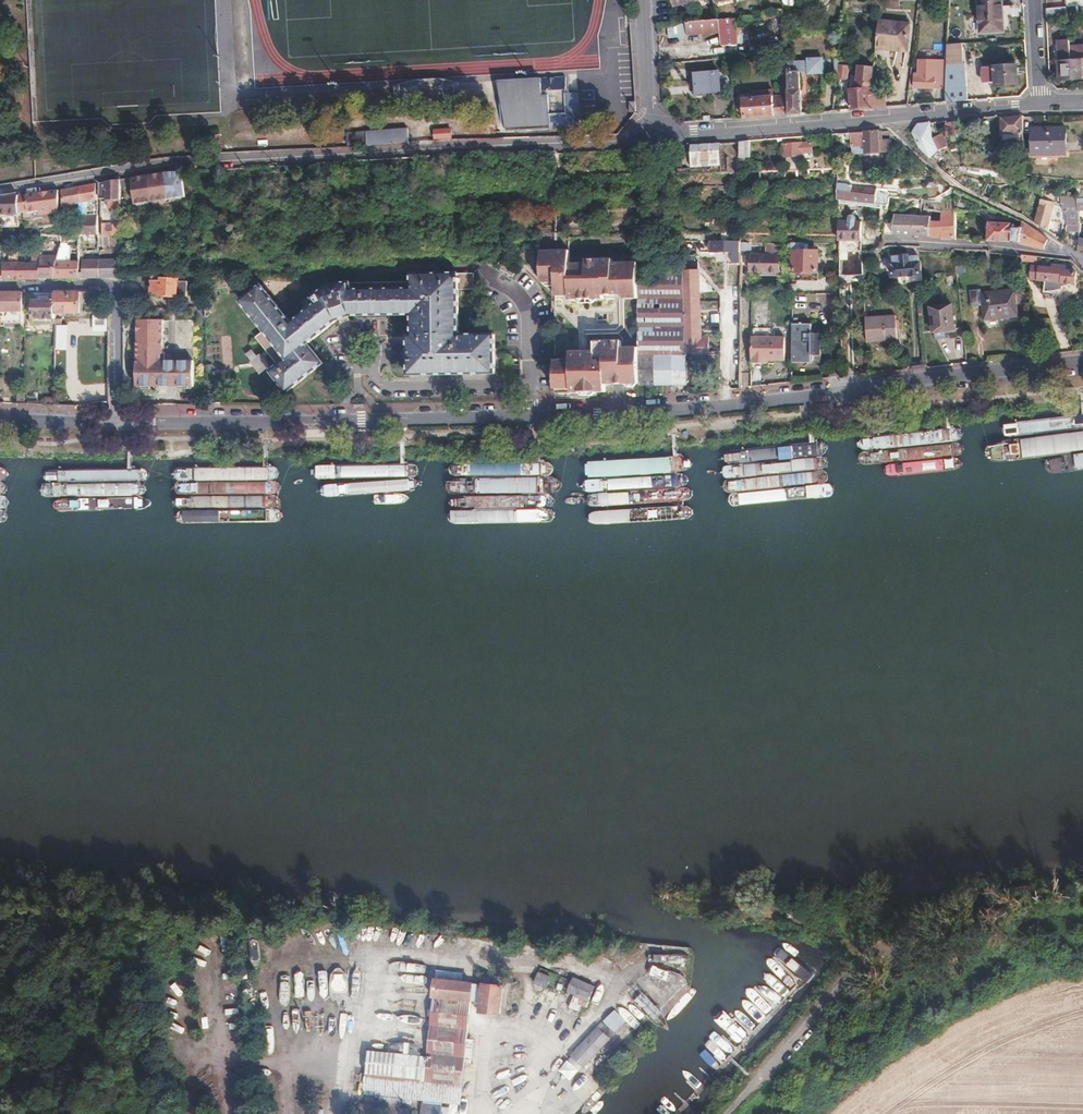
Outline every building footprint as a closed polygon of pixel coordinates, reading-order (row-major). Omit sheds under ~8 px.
[(672,8),(706,0),(671,0),(672,8)] [(1000,0),(978,0),(978,32),(1002,32),(1000,0)] [(1067,13),(1082,11),(1082,5),(1081,5),(1067,7),(1067,13)] [(1046,9),(1046,16),(1067,14),(1067,13),(1067,7),(1046,9)] [(718,21),(719,34),(730,33),(729,20),(718,21)] [(718,21),(687,24),(688,37),(719,34),(718,21)] [(877,22),(874,50),(886,51),(887,48),(904,49),(906,25),(877,22)] [(1062,81),(1073,80),(1071,54),(1069,41),(1059,42),(1062,81)] [(944,88),(943,101),(957,100),(964,99),(965,63),(962,62),(961,43),(947,44),(946,59),(946,60),(944,83),(944,88)] [(1071,54),(1073,80),(1082,79),(1082,77),(1082,75),(1082,72),(1082,46),(1070,47),(1071,54)] [(895,52),(893,68),(905,69),(906,53),(895,52)] [(946,60),(946,59),(918,57),(917,71),(912,71),(911,83),(916,83),(916,86),(944,88),(944,83),(946,60)] [(785,97),(785,115),(799,114),(798,89),(799,89),(798,73),(806,73),(806,75),(820,74),(820,60),(806,60),(806,62),(784,62),(785,97)] [(847,90),(845,110),(846,109),(868,108),(868,106),(869,93),(871,93),(873,67),(856,65),(854,89),(847,90)] [(1018,83),(1016,65),(982,68),(980,72),(981,77),(984,77),(988,82),(995,82),(995,84),(1018,83)] [(835,74),(835,75),(834,79),(844,80),(846,67),(836,66),(835,74)] [(720,93),(718,73),(693,75),(695,95),(720,93)] [(565,91),(564,77),(539,78),(496,80),(498,123),(503,122),(503,129),(548,128),(577,126),(578,125),(577,94),(563,94),(563,91),(565,91)] [(454,97),(454,80),(400,83),(400,99),(454,97)] [(869,93),(868,106),(883,104),(882,92),(871,93),(869,93)] [(741,100),(741,119),(772,116),(771,97),(741,100)] [(771,97),(772,116),(780,116),(785,115),(785,97),(771,97)] [(1024,116),(1002,118),(1004,143),(1017,142),(1025,142),(1024,116)] [(927,155),(932,160),(939,152),(933,139),(932,123),(918,125),(915,128),(912,134),(919,147),(927,155)] [(1066,127),(1032,129),(1033,155),(1067,154),(1066,127)] [(410,143),(409,130),(357,133),(358,147),(410,143)] [(450,139),(449,130),(433,131),(434,139),(450,139)] [(881,137),(881,132),(850,134),(851,147),(864,147),(864,154),(888,153),(887,140),(877,141),(877,137),(881,137)] [(783,139),(777,139),(778,144),(784,143),(785,158),(806,157),(806,154),(814,154),(814,145),(805,145),(805,137),(783,139)] [(749,141),(739,142),(740,165),(747,165),(747,159),(751,158),(749,141)] [(1025,142),(1017,142),(1018,158),(1026,157),(1025,142)] [(719,143),(689,144),(690,168),(720,166),(719,143)] [(674,177),(673,165),(660,166),(660,177),(674,177)] [(182,170),(132,175),(135,204),(186,198),(182,170)] [(120,180),(99,183),(100,199),(106,199),(112,199),(112,200),(112,202),(106,202),(106,208),(120,207),(120,180)] [(876,188),(836,182),(837,199),(875,204),(876,188)] [(97,200),(96,183),(95,183),(79,187),(79,201),(86,200),(97,200)] [(79,201),(79,187),(62,189),(63,202),(79,201)] [(41,192),(18,196),(18,213),(18,214),(41,211),(41,215),(60,213),(59,190),(47,191),(46,193),(43,194),(41,192)] [(18,213),(18,196),(13,196),(2,198),(2,213),(18,213)] [(1068,224),(1061,240),(1078,251),(1078,252),(1079,239),(1080,223),(1079,218),(1079,212),(1079,196),(1063,196),(1063,210),(1068,216),(1068,224)] [(1042,198),(1035,222),(1047,230),(1056,204),(1042,198)] [(886,206),(883,233),(929,236),(928,223),(928,219),(918,219),(917,199),(889,199),(888,206),(886,206)] [(86,200),(79,201),(79,209),(87,209),(86,200)] [(870,207),(869,218),(880,219),(880,208),(870,207)] [(928,223),(929,236),(931,236),(942,237),(942,239),(955,239),(954,212),(941,213),(941,223),(928,223)] [(99,234),(98,218),(79,219),(79,236),(79,239),(83,238),(83,234),(99,234)] [(848,222),(838,222),(838,240),(861,240),(861,222),(852,222),(852,220),(848,220),(848,222)] [(988,223),(987,241),(1001,241),(1020,243),(1043,248),(1047,238),(1021,221),(1021,227),(1012,227),(1013,224),(988,223)] [(120,235),(121,223),(105,223),(104,222),(102,237),(102,245),(108,245),(108,236),(120,235)] [(108,245),(120,244),(120,238),(120,235),(108,236),(108,245)] [(741,263),(741,242),(685,241),(686,247),(701,247),(701,253),(733,253),(734,260),(737,264),(728,264),(728,274),(731,274),(730,363),(731,364),(731,380),(732,385),(741,385),(742,339),(742,263),(741,263)] [(568,247),(556,248),(556,283),(556,294),(564,294),(564,299),(599,298),(599,294),(610,294),(610,291),(615,291),(615,294),(616,294),(619,298),(639,298),(638,273),(638,260),(610,260),(610,256),(588,256),(585,260),(568,261),(568,247)] [(535,279),(538,283),(550,283),(556,283),(556,248),(533,248),(535,279)] [(794,250),(793,270),(819,270),(818,250),(794,250)] [(40,264),(40,252),(33,252),(33,262),(22,263),(22,258),(18,258),(18,262),(19,279),(40,278),(40,265),(40,264)] [(750,253),(750,270),(779,270),(779,254),(750,253)] [(861,254),(839,256),(839,257),(840,275),(862,275),(861,254)] [(917,263),(917,256),(908,257),(908,254),(892,256),(893,265),(891,265),(892,277),(911,275),(911,276),(921,275),(920,263),(917,263)] [(43,264),(40,264),(40,265),(40,278),(43,278),(54,278),(57,260),(57,259),(43,259),(43,264)] [(80,278),(80,269),(80,261),(57,260),(54,278),(75,278),(80,278)] [(80,269),(80,278),(95,278),(98,277),(98,262),(98,261),(98,260),(83,261),(83,269),(80,269)] [(98,262),(98,277),(105,277),(120,277),(120,260),(98,260),(98,261),(98,262)] [(512,280),(517,271),(501,261),(496,270),(512,280)] [(18,262),(3,262),(3,263),(3,279),(19,279),(18,262)] [(1064,270),(1064,265),(1058,264),(1058,265),(1039,264),(1039,266),(1032,266),(1031,278),(1038,279),(1046,280),(1045,297),(1057,297),(1057,286),(1064,285),(1068,284),(1069,281),(1075,281),(1075,270),(1064,270)] [(699,270),(682,271),(682,272),(682,277),(686,348),(686,351),(709,350),(709,341),(702,342),(699,270)] [(682,272),(638,273),(639,298),(639,306),(640,346),(641,383),(641,384),(655,384),(654,358),(686,357),(686,351),(686,348),(682,277),(682,272)] [(474,290),(475,274),(412,275),(412,283),(342,285),(322,292),(313,299),(317,306),(293,325),(262,288),(242,305),(265,334),(256,341),(279,369),(272,374),(289,394),(324,365),(309,346),(338,323),(352,318),(412,317),(412,337),(410,337),(410,375),(497,374),(496,336),(460,336),(459,290),(474,290)] [(159,298),(186,298),(187,284),(178,283),(178,281),(161,280),(161,278),(152,278),(151,294),(159,295),(159,298)] [(871,280),(862,280),(863,294),(863,298),(874,297),(873,280),(871,280)] [(140,282),(123,282),(124,299),(140,299),(140,282)] [(1017,315),(1014,287),(980,292),(980,287),(969,289),(971,304),(981,303),(983,318),(1017,315)] [(80,313),(80,291),(71,291),(55,292),(55,299),(56,299),(56,313),(80,313)] [(23,292),(13,292),(0,292),(0,326),(22,326),(23,292)] [(34,298),(34,292),(26,292),(26,302),(31,302),(31,298),(34,298)] [(55,306),(55,299),(43,299),(43,302),(34,302),(34,318),(55,319),(55,306)] [(952,327),(949,303),(930,305),(933,330),(952,327)] [(92,331),(106,332),(107,313),(93,312),(92,331)] [(136,319),(137,387),(195,387),(194,359),(165,359),(165,318),(136,319)] [(864,321),(865,344),(894,342),(893,319),(864,321)] [(792,323),(791,362),(820,362),(820,332),(811,333),(811,323),(792,323)] [(57,350),(67,350),(67,326),(57,326),(57,350)] [(752,338),(751,364),(767,363),(767,360),(771,360),(784,360),(784,338),(752,338)] [(556,360),(556,391),(584,391),(584,387),(590,387),(590,388),(597,388),(597,391),(607,391),(607,382),(641,383),(640,346),(622,346),(623,341),(596,341),(596,352),(589,353),(589,355),(580,356),(580,351),(571,351),(571,359),(556,360)] [(655,384),(687,384),(686,357),(654,358),(655,384)] [(260,960),(259,939),(250,940),(251,960),(260,960)] [(652,954),(651,980),(683,981),(683,968),(684,968),(685,956),(652,954)] [(436,981),(457,982),(458,970),(437,969),(436,981)] [(241,988),(255,989),(256,972),(242,971),(241,988)] [(539,971),(533,982),(546,989),(551,977),(539,971)] [(594,990),(577,978),(569,990),(586,1001),(594,990)] [(473,984),(457,982),(436,981),(424,1079),(365,1073),(363,1095),(446,1103),(449,1085),(463,1086),(473,984)] [(481,1013),(500,1015),(504,989),(485,986),(481,1013)] [(634,1001),(651,1016),(658,1009),(641,993),(634,1001)] [(602,1034),(608,1042),(616,1034),(609,1027),(602,1034)] [(393,1040),(426,1038),(426,1028),(393,1030),(393,1040)] [(609,1044),(608,1042),(602,1034),(599,1031),(570,1056),(581,1070),(609,1044)] [(506,1043),(507,1054),(521,1052),(520,1042),(506,1043)] [(568,1059),(558,1070),(570,1080),(580,1069),(568,1059)] [(586,1098),(596,1084),(582,1073),(572,1087),(586,1098)]
